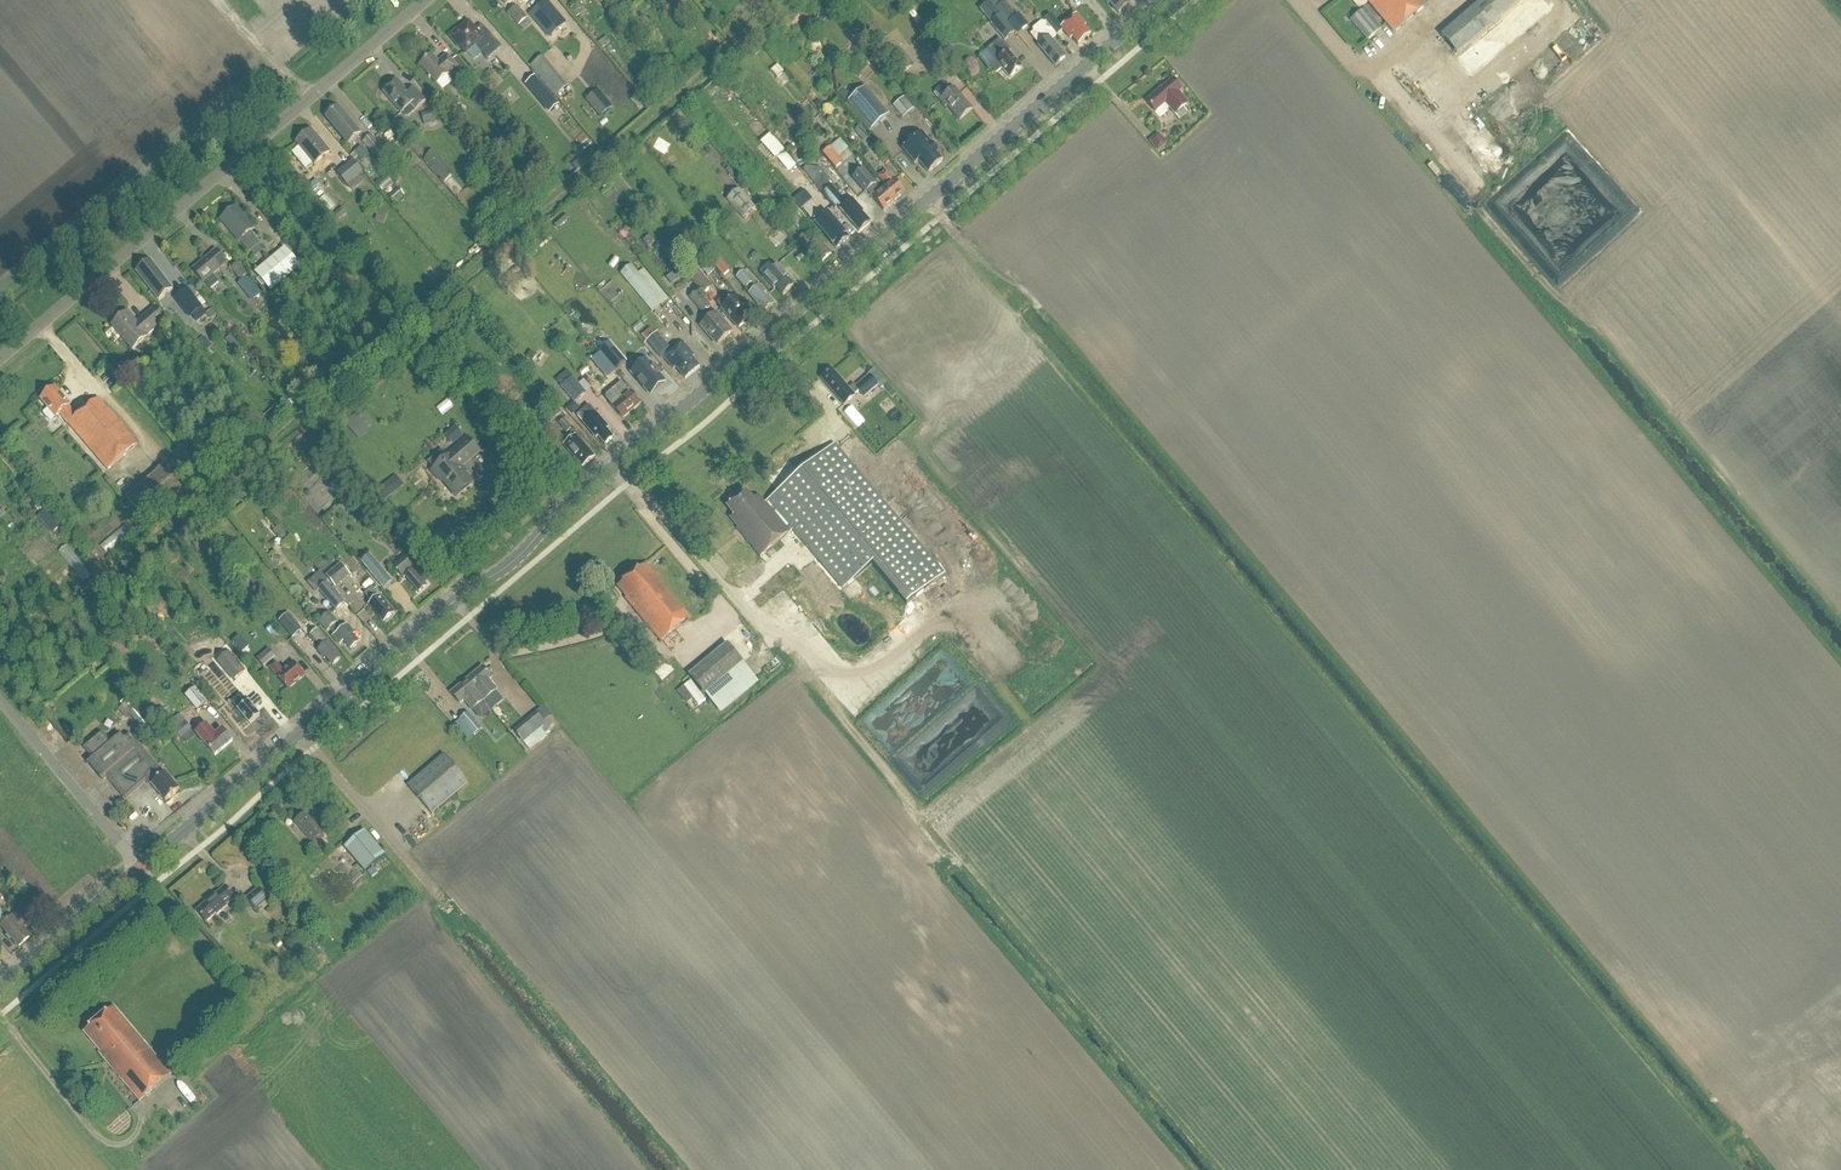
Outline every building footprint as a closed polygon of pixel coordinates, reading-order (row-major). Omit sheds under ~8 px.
[(1110,5),(1118,15),(1129,6),(1124,0),(1103,0),(1108,6),(1110,5)] [(1395,34),(1426,7),(1420,0),(1366,0),(1395,34)] [(1457,55),(1521,0),(1484,0),(1441,37),(1457,55)] [(546,2),(531,15),(550,37),(565,25),(546,2)] [(528,19),(517,7),(509,14),(520,27),(528,19)] [(1351,21),(1368,41),(1381,29),(1365,10),(1351,21)] [(991,25),(1005,42),(1016,33),(1001,16),(991,25)] [(1076,16),(1061,29),(1070,40),(1072,39),(1078,46),(1090,36),(1084,28),(1085,27),(1076,16)] [(458,31),(450,37),(455,43),(456,42),(466,54),(473,61),(483,53),(488,59),(501,48),(497,43),(489,43),(490,36),(482,26),(476,31),(469,23),(459,32),(458,31)] [(1039,48),(1056,67),(1066,58),(1052,41),(1057,37),(1046,23),(1031,36),(1040,47),(1039,48)] [(923,38),(918,42),(927,53),(932,49),(923,38)] [(1003,70),(1010,79),(1023,69),(1010,54),(1011,52),(1001,40),(988,51),(997,63),(992,67),(992,70),(996,74),(998,74),(1003,70)] [(471,85),(481,96),(488,89),(478,78),(478,77),(458,56),(452,61),(448,56),(439,63),(432,55),(425,61),(422,61),(422,64),(421,65),(430,75),(429,78),(432,78),(437,84),(457,67),(472,84),(471,85)] [(542,57),(530,66),(537,74),(548,65),(542,57)] [(534,77),(525,84),(550,113),(558,106),(534,77)] [(1155,113),(1160,118),(1170,110),(1179,120),(1187,113),(1183,108),(1188,105),(1178,93),(1182,90),(1173,80),(1146,102),(1155,113)] [(415,88),(409,93),(398,81),(384,93),(402,113),(412,105),(416,110),(426,102),(415,88)] [(850,101),(873,129),(890,115),(867,87),(850,101)] [(948,107),(960,122),(973,111),(954,89),(940,101),(946,108),(948,107)] [(597,99),(590,105),(594,109),(592,111),(595,116),(600,112),(603,116),(607,114),(603,109),(604,108),(597,99)] [(894,109),(904,120),(914,111),(905,100),(894,109)] [(789,112),(800,125),(810,116),(802,106),(797,110),(795,107),(789,112)] [(339,108),(327,118),(349,144),(361,134),(339,108)] [(855,133),(865,144),(872,138),(863,127),(855,133)] [(296,143),(314,165),(328,153),(311,131),(296,143)] [(919,161),(930,174),(943,162),(937,154),(938,153),(923,134),(924,134),(923,133),(904,149),(905,150),(905,149),(916,163),(919,161)] [(371,135),(362,143),(373,155),(381,148),(371,135)] [(1160,135),(1150,143),(1159,154),(1169,145),(1160,135)] [(776,158),(788,173),(795,167),(770,137),(762,144),(775,158),(776,158)] [(828,147),(821,153),(834,169),(841,163),(837,157),(828,147)] [(453,176),(433,151),(425,159),(445,183),(453,176)] [(1466,151),(1461,154),(1466,165),(1471,162),(1466,151)] [(823,194),(829,188),(822,180),(824,177),(824,173),(821,169),(805,167),(803,165),(806,163),(801,157),(796,162),(823,194)] [(1504,158),(1489,162),(1492,173),(1507,169),(1504,158)] [(353,161),(337,174),(347,186),(363,173),(353,161)] [(373,178),(384,170),(378,162),(368,170),(373,178)] [(577,163),(572,167),(575,171),(580,167),(577,163)] [(867,192),(883,212),(894,203),(883,189),(879,192),(874,186),(876,185),(863,170),(852,179),(865,194),(867,192)] [(883,189),(894,203),(904,194),(893,180),(892,181),(885,172),(878,178),(886,187),(883,189)] [(399,181),(388,187),(392,194),(403,187),(399,181)] [(823,194),(836,209),(839,207),(842,210),(841,211),(860,233),(871,224),(863,215),(864,213),(853,200),(848,205),(832,186),(829,188),(823,194)] [(400,204),(410,195),(406,189),(395,198),(400,204)] [(726,201),(743,221),(756,209),(739,190),(726,201)] [(827,216),(814,201),(805,210),(839,250),(852,239),(830,213),(827,216)] [(251,232),(255,229),(236,208),(221,221),(239,242),(240,241),(250,252),(261,244),(251,232)] [(798,208),(788,217),(800,231),(810,223),(798,208)] [(381,212),(377,223),(383,225),(387,214),(381,212)] [(815,241),(813,242),(806,234),(800,240),(818,262),(820,260),(823,263),(832,256),(824,247),(825,246),(819,239),(816,242),(815,241)] [(706,259),(715,251),(710,246),(701,253),(706,259)] [(271,292),(301,267),(299,264),(285,249),(256,274),(269,289),(271,292)] [(206,280),(211,287),(220,280),(215,273),(227,263),(217,251),(194,271),(203,282),(206,280)] [(763,278),(775,268),(769,260),(757,270),(763,278)] [(151,291),(159,301),(173,290),(151,261),(139,270),(153,289),(151,291)] [(715,268),(722,278),(728,273),(721,263),(715,268)] [(230,270),(240,282),(248,275),(238,264),(230,270)] [(778,265),(763,278),(775,291),(777,289),(783,297),(794,288),(792,285),(793,285),(793,284),(778,265)] [(620,276),(651,313),(666,301),(649,280),(650,280),(643,271),(638,276),(630,267),(620,276)] [(745,291),(764,313),(773,306),(765,295),(766,294),(760,286),(758,288),(754,283),(753,283),(744,272),(736,279),(746,290),(745,291)] [(687,280),(701,297),(710,290),(696,273),(687,280)] [(253,286),(244,294),(251,303),(261,295),(253,286)] [(188,289),(176,298),(191,317),(203,308),(188,289)] [(688,301),(701,317),(709,310),(696,294),(688,301)] [(722,310),(738,330),(746,323),(749,323),(754,319),(753,317),(754,317),(737,297),(732,301),(727,295),(717,304),(722,310)] [(127,313),(112,326),(132,349),(148,336),(147,335),(166,320),(155,308),(143,318),(144,319),(137,325),(127,313)] [(718,316),(704,328),(718,345),(732,332),(718,316)] [(230,336),(224,341),(228,346),(234,341),(230,336)] [(656,339),(648,345),(662,362),(664,360),(673,370),(675,369),(685,380),(700,368),(692,359),(694,357),(683,344),(672,354),(666,347),(664,348),(656,339)] [(611,343),(601,351),(617,369),(626,361),(611,343)] [(643,389),(644,388),(650,395),(665,383),(659,376),(660,375),(654,368),(653,368),(646,360),(631,373),(638,381),(637,382),(643,389)] [(616,374),(606,363),(598,370),(607,381),(616,374)] [(869,377),(856,388),(849,390),(832,370),(822,379),(844,406),(854,397),(853,396),(859,391),(864,397),(877,386),(869,377)] [(572,379),(566,372),(555,381),(561,388),(560,389),(573,405),(586,395),(572,379)] [(148,379),(142,382),(146,390),(152,386),(148,379)] [(613,391),(605,398),(611,405),(610,405),(623,420),(640,405),(628,390),(622,395),(620,392),(622,390),(618,386),(613,391)] [(60,415),(68,424),(108,471),(138,445),(99,398),(78,416),(69,407),(70,406),(55,388),(41,400),(56,418),(60,415)] [(294,392),(285,400),(291,407),(300,399),(294,392)] [(556,405),(545,415),(551,421),(552,420),(556,425),(558,424),(565,420),(567,418),(556,405)] [(595,434),(605,446),(613,439),(606,431),(609,429),(589,406),(577,417),(583,424),(593,436),(595,434)] [(373,429),(359,412),(344,425),(359,441),(373,429)] [(565,420),(558,424),(566,434),(572,428),(565,420)] [(455,443),(463,437),(454,427),(447,433),(455,443)] [(565,446),(583,467),(593,458),(576,437),(565,446)] [(452,451),(454,453),(432,472),(441,483),(443,482),(457,498),(473,484),(465,475),(465,476),(458,467),(476,451),(466,439),(452,451)] [(765,505),(790,533),(792,531),(843,590),(872,566),(907,607),(945,575),(835,446),(765,505)] [(126,499),(145,522),(184,489),(164,466),(126,499)] [(314,484),(324,482),(322,475),(312,477),(314,484)] [(377,491),(385,501),(394,494),(386,484),(377,491)] [(746,492),(727,508),(734,516),(730,519),(738,529),(737,530),(761,557),(790,533),(765,505),(758,496),(753,501),(746,492)] [(384,536),(390,544),(398,537),(392,529),(384,536)] [(384,590),(392,583),(370,556),(361,563),(384,590)] [(404,580),(406,578),(417,569),(406,556),(393,567),(404,580)] [(341,565),(326,577),(335,587),(350,575),(341,565)] [(690,619),(646,565),(619,587),(628,598),(625,600),(661,643),(690,619)] [(417,569),(406,578),(419,594),(426,587),(424,585),(427,582),(417,569)] [(346,605),(329,584),(320,591),(338,612),(346,605)] [(376,612),(385,623),(393,616),(387,608),(388,607),(373,589),(365,595),(372,603),(369,606),(374,612),(376,612)] [(351,635),(352,633),(347,626),(342,631),(337,625),(338,624),(330,615),(319,623),(327,633),(329,631),(334,637),(332,638),(340,647),(342,645),(344,643),(344,644),(351,652),(359,645),(351,635)] [(286,616),(276,626),(290,642),(300,632),(286,616)] [(327,659),(333,667),(341,660),(334,653),(336,651),(318,630),(311,636),(322,649),(319,652),(325,660),(327,659)] [(232,642),(243,654),(250,647),(240,636),(232,642)] [(727,645),(689,676),(705,695),(742,664),(727,645)] [(257,659),(264,668),(276,657),(269,649),(257,659)] [(228,654),(218,662),(228,673),(234,681),(239,677),(243,673),(228,654)] [(658,655),(653,659),(646,665),(662,682),(673,672),(658,655)] [(295,664),(284,673),(276,663),(269,668),(278,679),(279,678),(289,690),(306,676),(295,664)] [(467,681),(484,702),(497,691),(489,681),(492,679),(483,668),(467,681)] [(464,702),(472,711),(484,702),(467,681),(451,694),(460,705),(464,702)] [(690,683),(683,688),(698,706),(705,701),(690,683)] [(194,689),(186,696),(197,711),(206,704),(194,689)] [(129,716),(148,739),(159,730),(131,696),(120,705),(121,707),(117,711),(125,720),(129,716)] [(239,711),(233,716),(239,723),(245,718),(250,725),(260,717),(254,709),(263,701),(259,696),(250,704),(249,703),(239,711)] [(514,729),(524,741),(547,723),(537,710),(514,729)] [(461,720),(473,735),(481,729),(468,714),(461,720)] [(185,723),(175,732),(181,740),(192,731),(185,723)] [(198,734),(206,745),(216,756),(233,742),(224,731),(214,739),(205,729),(198,734)] [(49,731),(44,733),(57,754),(61,751),(49,731)] [(126,798),(147,780),(154,774),(159,780),(164,775),(130,735),(124,740),(119,733),(109,741),(102,733),(84,748),(91,756),(86,761),(103,782),(107,778),(112,784),(113,783),(126,798)] [(408,787),(431,815),(468,783),(444,755),(408,787)] [(154,774),(147,780),(166,802),(179,791),(165,774),(164,775),(159,780),(154,774)] [(323,835),(305,814),(295,823),(312,845),(323,835)] [(364,832),(344,849),(366,873),(385,857),(364,832)] [(381,865),(362,878),(368,887),(387,875),(381,865)] [(226,887),(196,912),(206,923),(216,914),(217,915),(228,907),(227,906),(235,899),(226,887)] [(246,900),(256,912),(268,900),(259,889),(246,900)] [(459,889),(455,893),(473,914),(478,910),(459,889)] [(415,890),(408,894),(412,900),(419,896),(415,890)] [(23,931),(30,925),(24,918),(25,916),(23,913),(21,914),(20,913),(12,919),(11,918),(1,927),(18,947),(29,938),(23,931)] [(309,950),(318,961),(324,955),(315,944),(309,950)] [(101,1053),(99,1054),(140,1102),(172,1076),(114,1008),(84,1033),(101,1053)]
